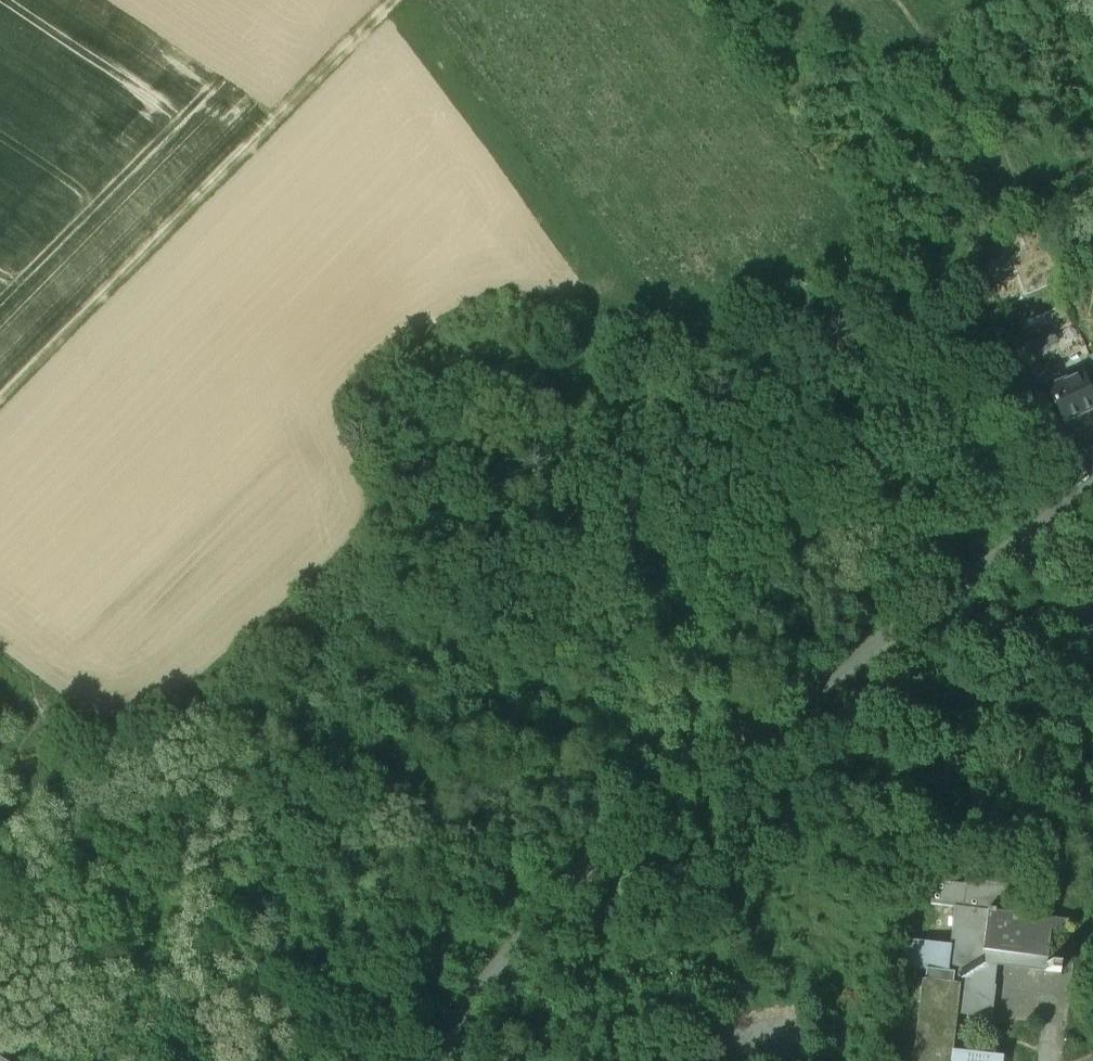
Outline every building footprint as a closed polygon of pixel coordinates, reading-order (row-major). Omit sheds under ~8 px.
[(1051,327),(1027,339),(1033,352),(1057,341),(1051,327)] [(1033,352),(1027,339),(1017,343),(1026,365),(1037,360),(1033,352)] [(1049,387),(1064,421),(1092,408),(1092,396),(1082,372),(1049,387)] [(1062,965),(1045,963),(1044,971),(1061,973),(1062,965)]
